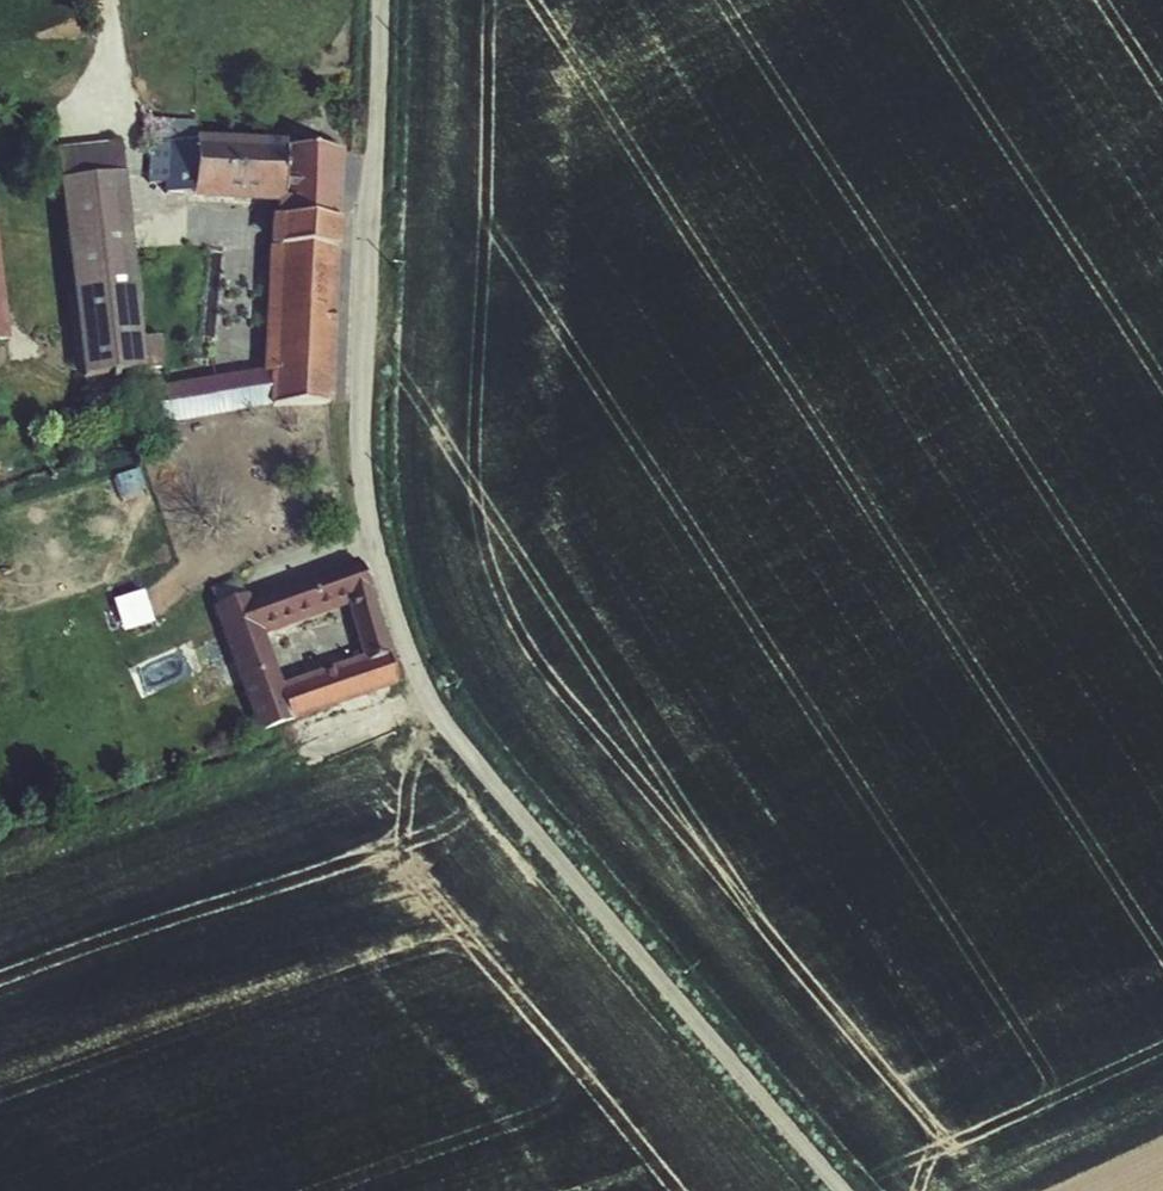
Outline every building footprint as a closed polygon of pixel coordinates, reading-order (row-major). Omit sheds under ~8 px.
[(159,405),(332,413),(344,145),(198,138),(199,119),(158,117),(156,158),(183,159),(181,198),(270,202),(262,378),(160,373),(159,405)] [(55,145),(71,374),(136,370),(121,140),(55,145)] [(360,559),(226,599),(265,727),(398,686),(360,559)] [(114,598),(123,629),(152,620),(143,590),(114,598)]
